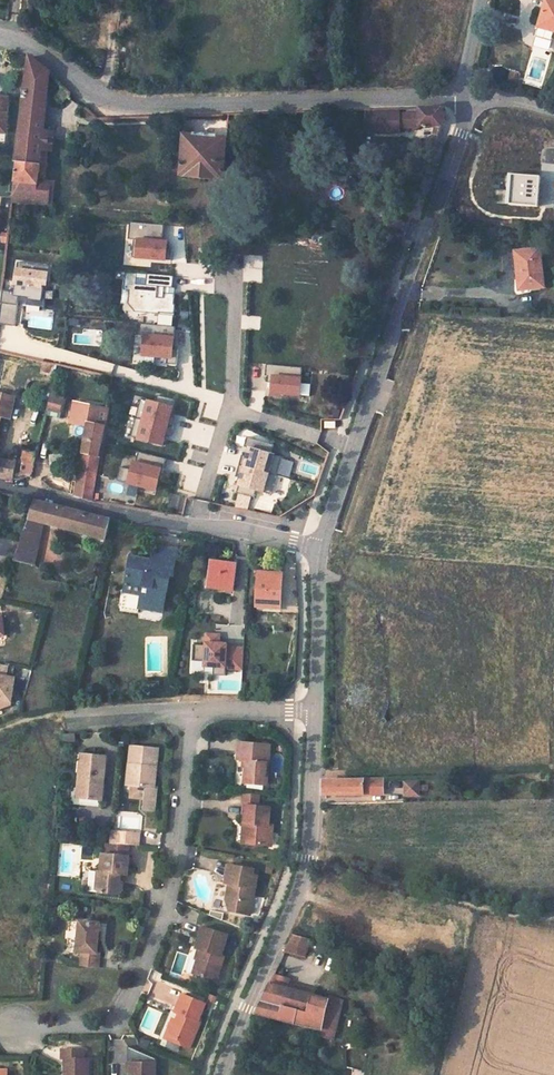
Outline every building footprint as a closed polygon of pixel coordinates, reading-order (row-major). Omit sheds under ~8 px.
[(539,27),(553,31),(553,3),(547,1),(539,27)] [(553,36),(553,31),(539,27),(538,31),(553,36)] [(29,56),(14,182),(12,204),(46,206),(48,186),(38,185),(41,152),(44,129),(50,73),(29,56)] [(66,89),(57,99),(62,104),(71,94),(66,89)] [(419,108),(419,126),(442,126),(445,114),(443,108),(419,108)] [(44,129),(41,152),(52,152),(55,131),(44,129)] [(185,135),(182,177),(223,180),(225,138),(217,137),(216,143),(192,141),(192,136),(185,135)] [(541,176),(512,173),(509,204),(539,206),(541,176)] [(166,243),(162,243),(164,225),(129,221),(127,239),(135,240),(133,258),(171,261),(173,250),(165,249),(166,243)] [(540,249),(515,252),(520,290),(545,287),(540,249)] [(243,281),(262,281),(262,255),(243,255),(243,281)] [(16,300),(24,301),(24,306),(43,308),(44,300),(40,299),(41,288),(38,288),(39,280),(45,280),(46,266),(13,262),(10,291),(1,290),(0,303),(0,325),(14,326),(16,300)] [(174,296),(168,295),(169,289),(173,289),(174,276),(126,272),(124,290),(126,290),(124,312),(159,315),(159,313),(173,314),(174,305),(173,305),(174,296)] [(178,349),(173,349),(175,327),(141,325),(140,335),(146,336),(144,356),(167,358),(166,365),(177,366),(178,349)] [(302,368),(266,364),(265,376),(267,376),(266,382),(270,383),(269,394),(299,397),(302,368)] [(2,416),(11,418),(14,398),(0,394),(0,416),(2,416)] [(52,394),(48,408),(63,412),(66,398),(52,394)] [(173,408),(140,400),(131,437),(163,445),(173,408)] [(69,401),(66,422),(87,425),(93,426),(95,405),(69,401)] [(84,449),(77,496),(94,501),(101,457),(109,408),(95,405),(93,426),(87,425),(84,449)] [(281,457),(272,454),(275,445),(247,437),(245,447),(247,448),(245,456),(242,455),(236,475),(242,477),(237,493),(253,497),(255,490),(270,494),(281,457)] [(23,452),(22,463),(35,465),(37,453),(23,452)] [(156,492),(159,479),(162,480),(167,460),(139,453),(137,463),(134,463),(133,469),(120,466),(116,482),(156,492)] [(12,480),(15,463),(0,459),(0,478),(12,480)] [(15,463),(12,480),(17,481),(32,477),(35,465),(22,463),(15,463)] [(10,511),(15,496),(7,494),(0,492),(0,508),(10,511)] [(180,498),(172,495),(168,506),(176,509),(180,498)] [(36,501),(25,531),(41,536),(44,523),(106,540),(110,520),(107,519),(96,516),(36,501)] [(25,531),(15,561),(35,564),(41,536),(25,531)] [(154,545),(151,561),(156,562),(157,558),(176,561),(178,550),(154,545)] [(131,557),(126,583),(144,587),(142,596),(141,603),(164,608),(170,575),(173,576),(176,561),(157,558),(156,562),(151,561),(131,557)] [(212,561),(208,588),(232,590),(235,564),(212,561)] [(260,573),(258,606),(280,608),(282,575),(260,573)] [(126,583),(125,592),(142,596),(144,587),(126,583)] [(141,603),(140,608),(163,612),(164,608),(141,603)] [(207,635),(206,647),(194,646),(193,661),(206,662),(206,665),(215,666),(214,675),(226,675),(226,668),(242,669),(244,648),(227,647),(227,643),(218,642),(219,636),(207,635)] [(11,705),(15,679),(0,676),(0,710),(11,705)] [(66,741),(76,741),(75,733),(65,734),(66,741)] [(245,758),(245,779),(267,780),(270,740),(239,739),(238,758),(245,758)] [(135,764),(133,785),(147,786),(145,808),(156,808),(158,785),(156,784),(159,746),(132,744),(130,764),(135,764)] [(80,753),(77,785),(76,797),(102,799),(107,756),(80,753)] [(383,779),(324,780),(324,795),(383,795),(383,779)] [(403,797),(420,796),(419,779),(402,780),(403,797)] [(71,803),(102,806),(102,799),(76,797),(77,785),(72,784),(71,803)] [(251,820),(249,841),(269,842),(269,831),(273,831),(274,821),(270,821),(271,804),(247,802),(246,819),(251,820)] [(141,832),(112,830),(111,842),(140,844),(141,832)] [(120,880),(121,873),(127,874),(129,856),(127,856),(128,843),(111,842),(106,841),(105,854),(102,854),(100,872),(98,872),(97,888),(103,889),(102,892),(118,893),(122,889),(122,881),(120,880)] [(251,914),(259,876),(255,875),(256,870),(230,865),(227,883),(230,884),(233,884),(232,888),(229,887),(226,900),(233,902),(231,910),(251,914)] [(97,888),(98,872),(90,871),(88,890),(102,892),(103,889),(97,888)] [(83,921),(81,951),(84,951),(83,966),(103,968),(104,952),(102,952),(104,923),(83,921)] [(201,951),(193,975),(212,981),(216,968),(221,970),(224,961),(225,958),(222,957),(229,935),(204,927),(197,949),(201,951)] [(321,942),(311,939),(309,947),(319,950),(321,942)] [(297,950),(287,946),(276,970),(287,974),(297,950)] [(358,952),(351,950),(349,959),(356,961),(358,952)] [(178,951),(173,971),(182,973),(187,954),(178,951)] [(216,968),(212,981),(217,982),(221,970),(216,968)] [(286,986),(288,977),(274,973),(271,981),(286,986)] [(328,999),(270,984),(256,1014),(321,1029),(328,999)] [(176,1021),(171,1036),(182,1041),(183,1046),(190,1049),(201,1023),(200,1023),(207,1005),(184,995),(176,1013),(181,1015),(178,1022),(176,1021)] [(337,1002),(328,999),(321,1029),(330,1031),(337,1002)] [(176,1013),(167,1035),(171,1036),(176,1021),(178,1022),(181,1015),(176,1013)] [(166,1039),(183,1046),(182,1041),(171,1036),(167,1035),(166,1039)] [(66,1074),(88,1074),(88,1061),(84,1061),(84,1052),(63,1052),(63,1061),(66,1061),(66,1074)] [(157,1064),(133,1064),(132,1074),(157,1074),(157,1064)]
